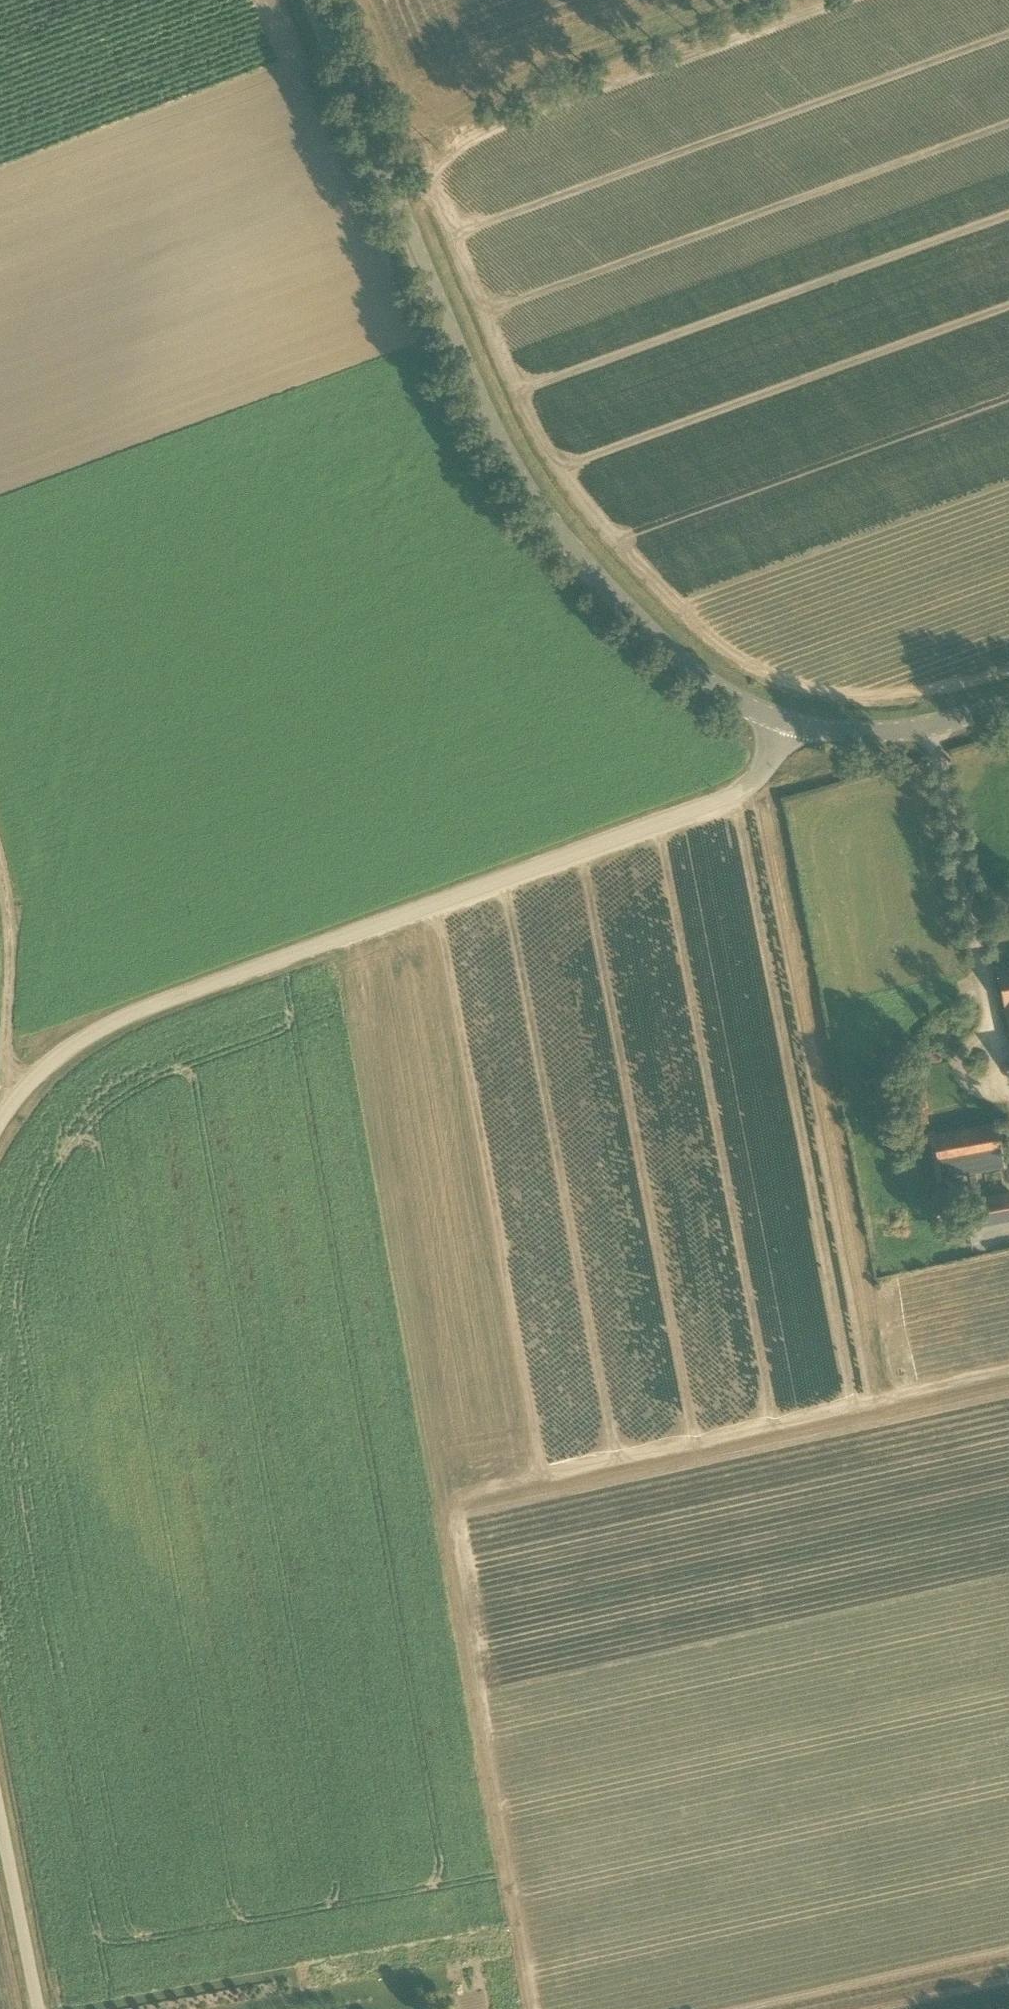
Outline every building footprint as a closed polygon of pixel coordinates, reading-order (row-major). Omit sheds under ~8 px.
[(1001,972),(1007,1004),(1008,1004),(1008,971),(1001,972)] [(928,1139),(933,1166),(965,1161),(966,1167),(996,1162),(989,1127),(928,1139)] [(968,1228),(1008,1221),(1008,1192),(963,1200),(968,1228)]
